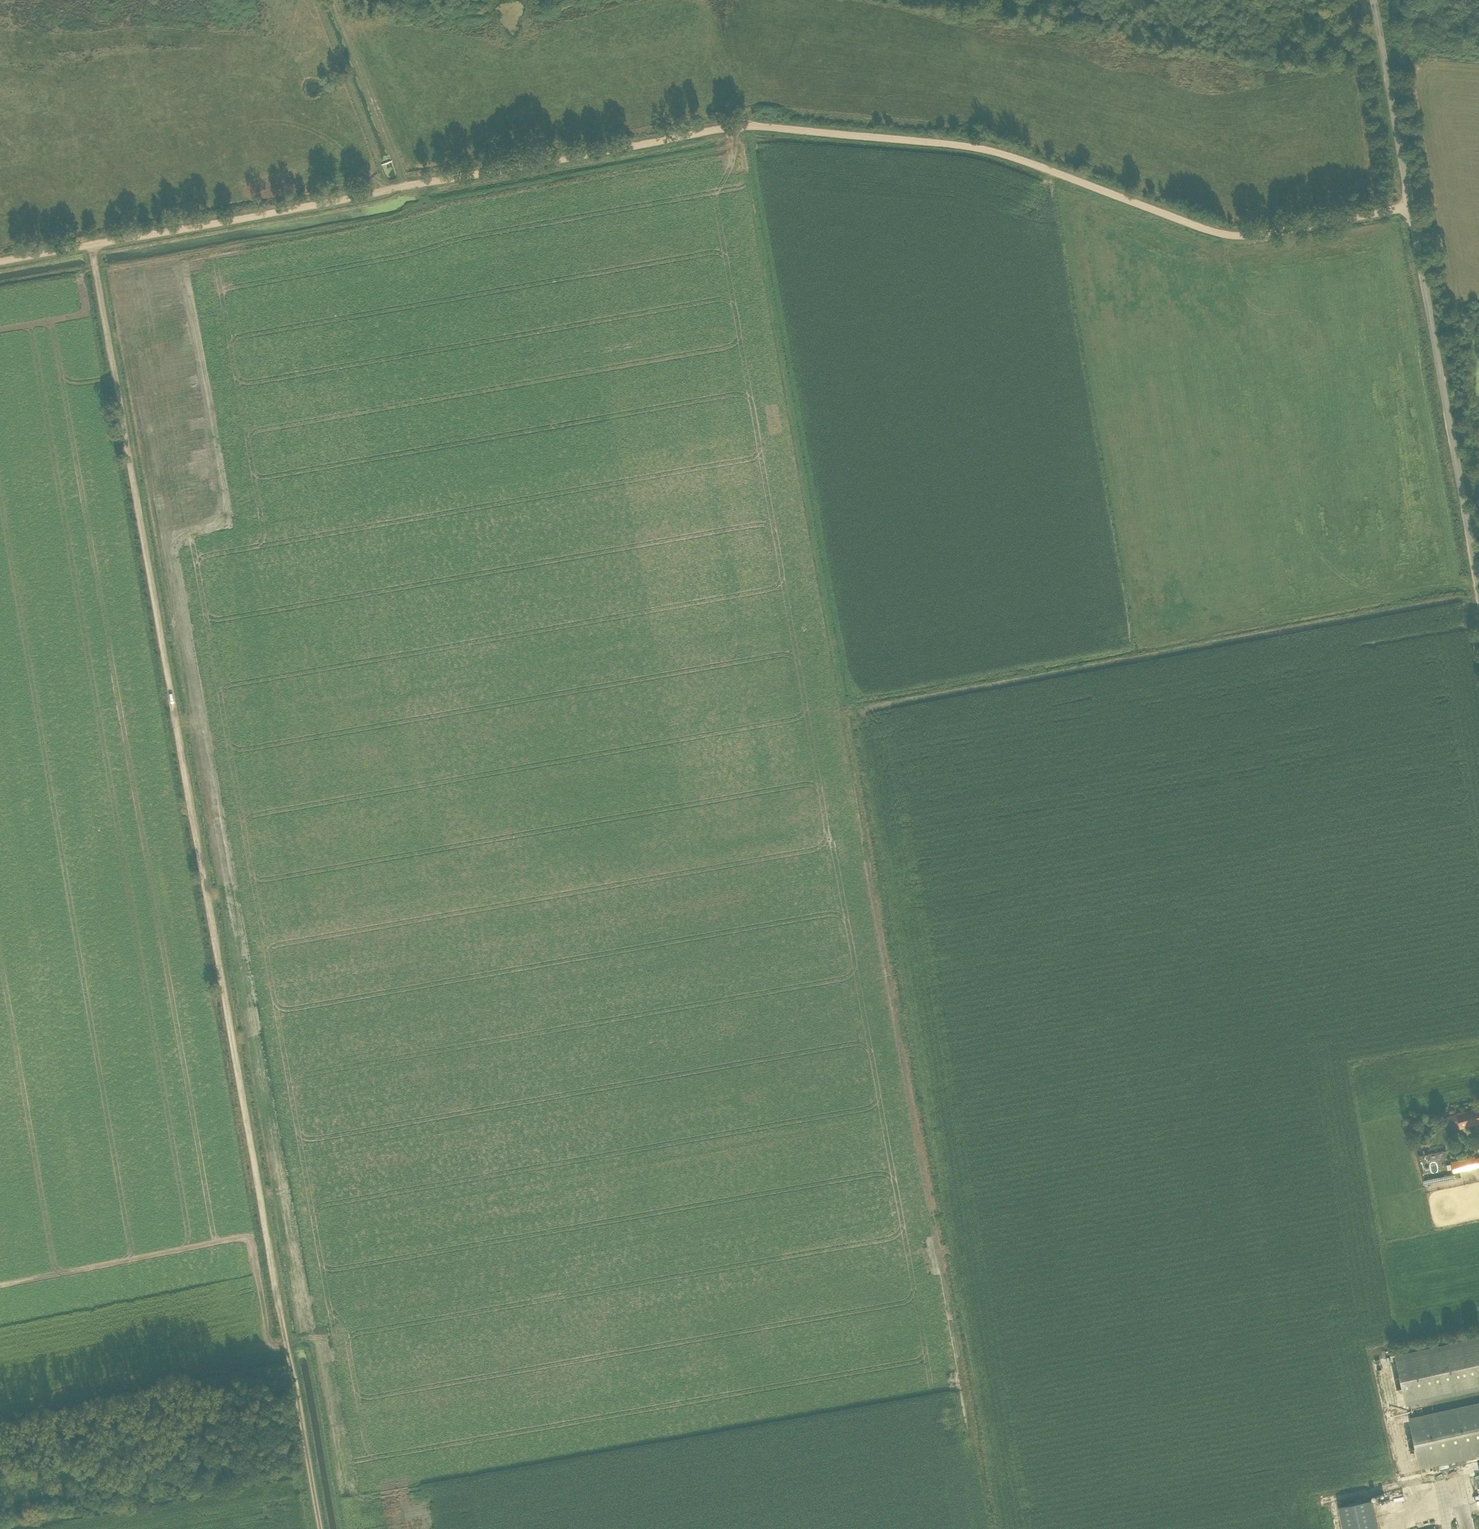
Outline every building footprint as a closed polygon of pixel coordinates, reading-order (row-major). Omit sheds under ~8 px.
[(1455,1114),(1459,1126),(1459,1129),(1478,1124),(1478,1110),(1473,1111),(1473,1109),(1456,1114),(1455,1114)] [(1478,1167),(1475,1155),(1451,1161),(1454,1173),(1478,1167)] [(1395,1356),(1406,1406),(1478,1390),(1478,1338),(1395,1356)] [(1408,1418),(1419,1468),(1478,1455),(1478,1402),(1408,1418)] [(1372,1500),(1339,1507),(1343,1528),(1378,1528),(1372,1500)]
